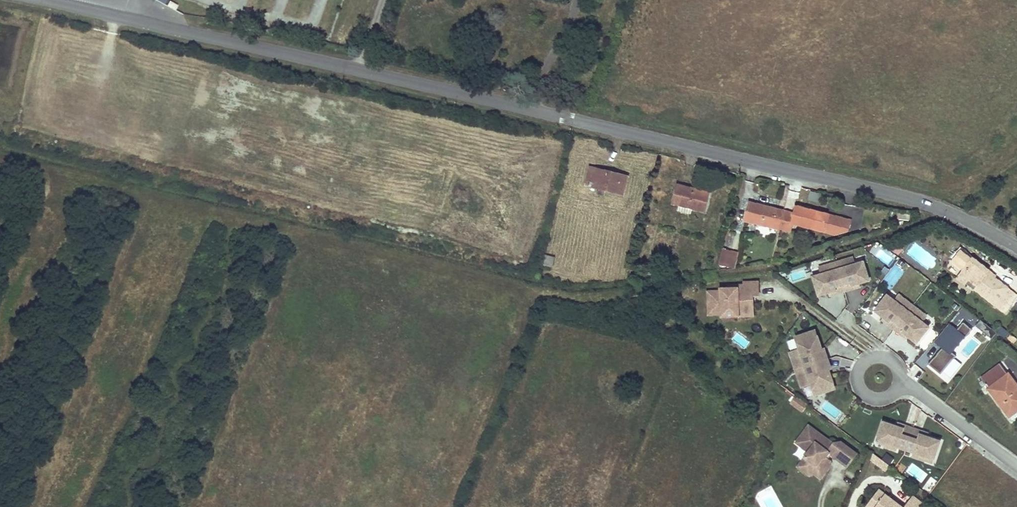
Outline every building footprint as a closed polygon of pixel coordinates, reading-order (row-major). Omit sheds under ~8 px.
[(170,1),(167,6),(175,10),(178,6),(170,1)] [(592,186),(597,188),(605,190),(622,194),(627,176),(589,167),(585,182),(593,183),(592,186)] [(672,203),(679,205),(691,208),(705,211),(710,192),(677,184),(672,203)] [(605,190),(597,188),(595,194),(603,196),(605,190)] [(691,208),(679,205),(677,210),(689,213),(691,208)] [(749,207),(746,222),(779,230),(783,212),(766,208),(766,211),(749,207)] [(794,215),(792,224),(836,234),(848,230),(850,220),(796,207),(794,215)] [(794,215),(783,212),(779,230),(790,232),(792,224),(794,215)] [(722,250),(718,268),(725,266),(729,251),(722,250)] [(1005,284),(991,273),(992,271),(973,256),(971,259),(962,252),(955,260),(964,267),(962,271),(958,275),(1005,313),(1016,298),(1016,294),(1005,284)] [(852,255),(835,260),(841,280),(849,277),(851,284),(869,279),(863,260),(854,262),(852,255)] [(545,256),(543,264),(551,267),(553,258),(545,256)] [(898,259),(882,282),(891,288),(907,266),(898,259)] [(835,260),(819,265),(821,272),(812,275),(818,294),(835,289),(833,282),(841,280),(835,260)] [(952,264),(962,271),(964,267),(955,260),(952,264)] [(632,266),(629,276),(636,277),(638,267),(632,266)] [(841,280),(844,289),(852,287),(851,284),(849,277),(841,280)] [(841,280),(833,282),(835,289),(836,292),(844,289),(841,280)] [(747,299),(747,295),(758,295),(757,286),(742,287),(742,283),(726,284),(726,287),(719,287),(719,289),(706,290),(707,313),(720,313),(720,310),(737,310),(737,315),(752,315),(751,299),(747,299)] [(890,321),(894,315),(900,320),(913,304),(899,294),(894,300),(888,294),(876,310),(890,321)] [(913,304),(900,320),(907,326),(903,331),(917,342),(929,327),(922,321),(927,315),(913,304)] [(900,320),(894,315),(890,321),(888,323),(894,328),(900,320)] [(907,326),(900,320),(894,328),(901,334),(903,331),(907,326)] [(980,321),(975,327),(990,339),(995,333),(980,321)] [(943,346),(928,364),(940,374),(942,372),(949,378),(961,365),(953,358),(956,355),(950,350),(962,337),(964,338),(972,329),(963,322),(956,330),(948,324),(935,339),(943,346)] [(819,370),(813,353),(820,350),(814,330),(795,337),(799,348),(789,351),(795,370),(801,386),(810,383),(814,394),(833,388),(829,375),(827,368),(826,368),(819,370)] [(827,359),(823,349),(820,350),(813,353),(819,370),(826,368),(827,368),(830,367),(827,359)] [(907,375),(917,381),(924,372),(914,365),(907,375)] [(1000,365),(981,379),(1009,418),(1012,421),(1016,417),(1016,387),(1000,365)] [(801,411),(806,404),(794,395),(789,402),(801,411)] [(895,426),(882,422),(877,437),(885,440),(883,445),(883,446),(895,450),(897,447),(906,450),(912,452),(911,456),(924,460),(926,454),(934,456),(939,442),(926,437),(919,435),(920,431),(913,429),(904,426),(902,429),(895,426)] [(846,467),(856,454),(840,442),(832,443),(808,425),(795,442),(808,451),(798,464),(799,468),(806,473),(810,473),(811,471),(815,466),(823,472),(830,464),(829,460),(825,456),(828,453),(832,456),(846,467)] [(885,440),(877,437),(875,442),(883,445),(885,440)] [(889,466),(872,453),(868,459),(885,471),(889,466)] [(894,459),(886,454),(882,459),(890,465),(894,459)] [(931,463),(934,456),(926,454),(924,460),(931,463)] [(815,466),(811,471),(819,478),(823,472),(815,466)] [(880,489),(867,506),(868,506),(904,506),(880,489)] [(925,503),(914,494),(904,506),(923,506),(925,503)]
